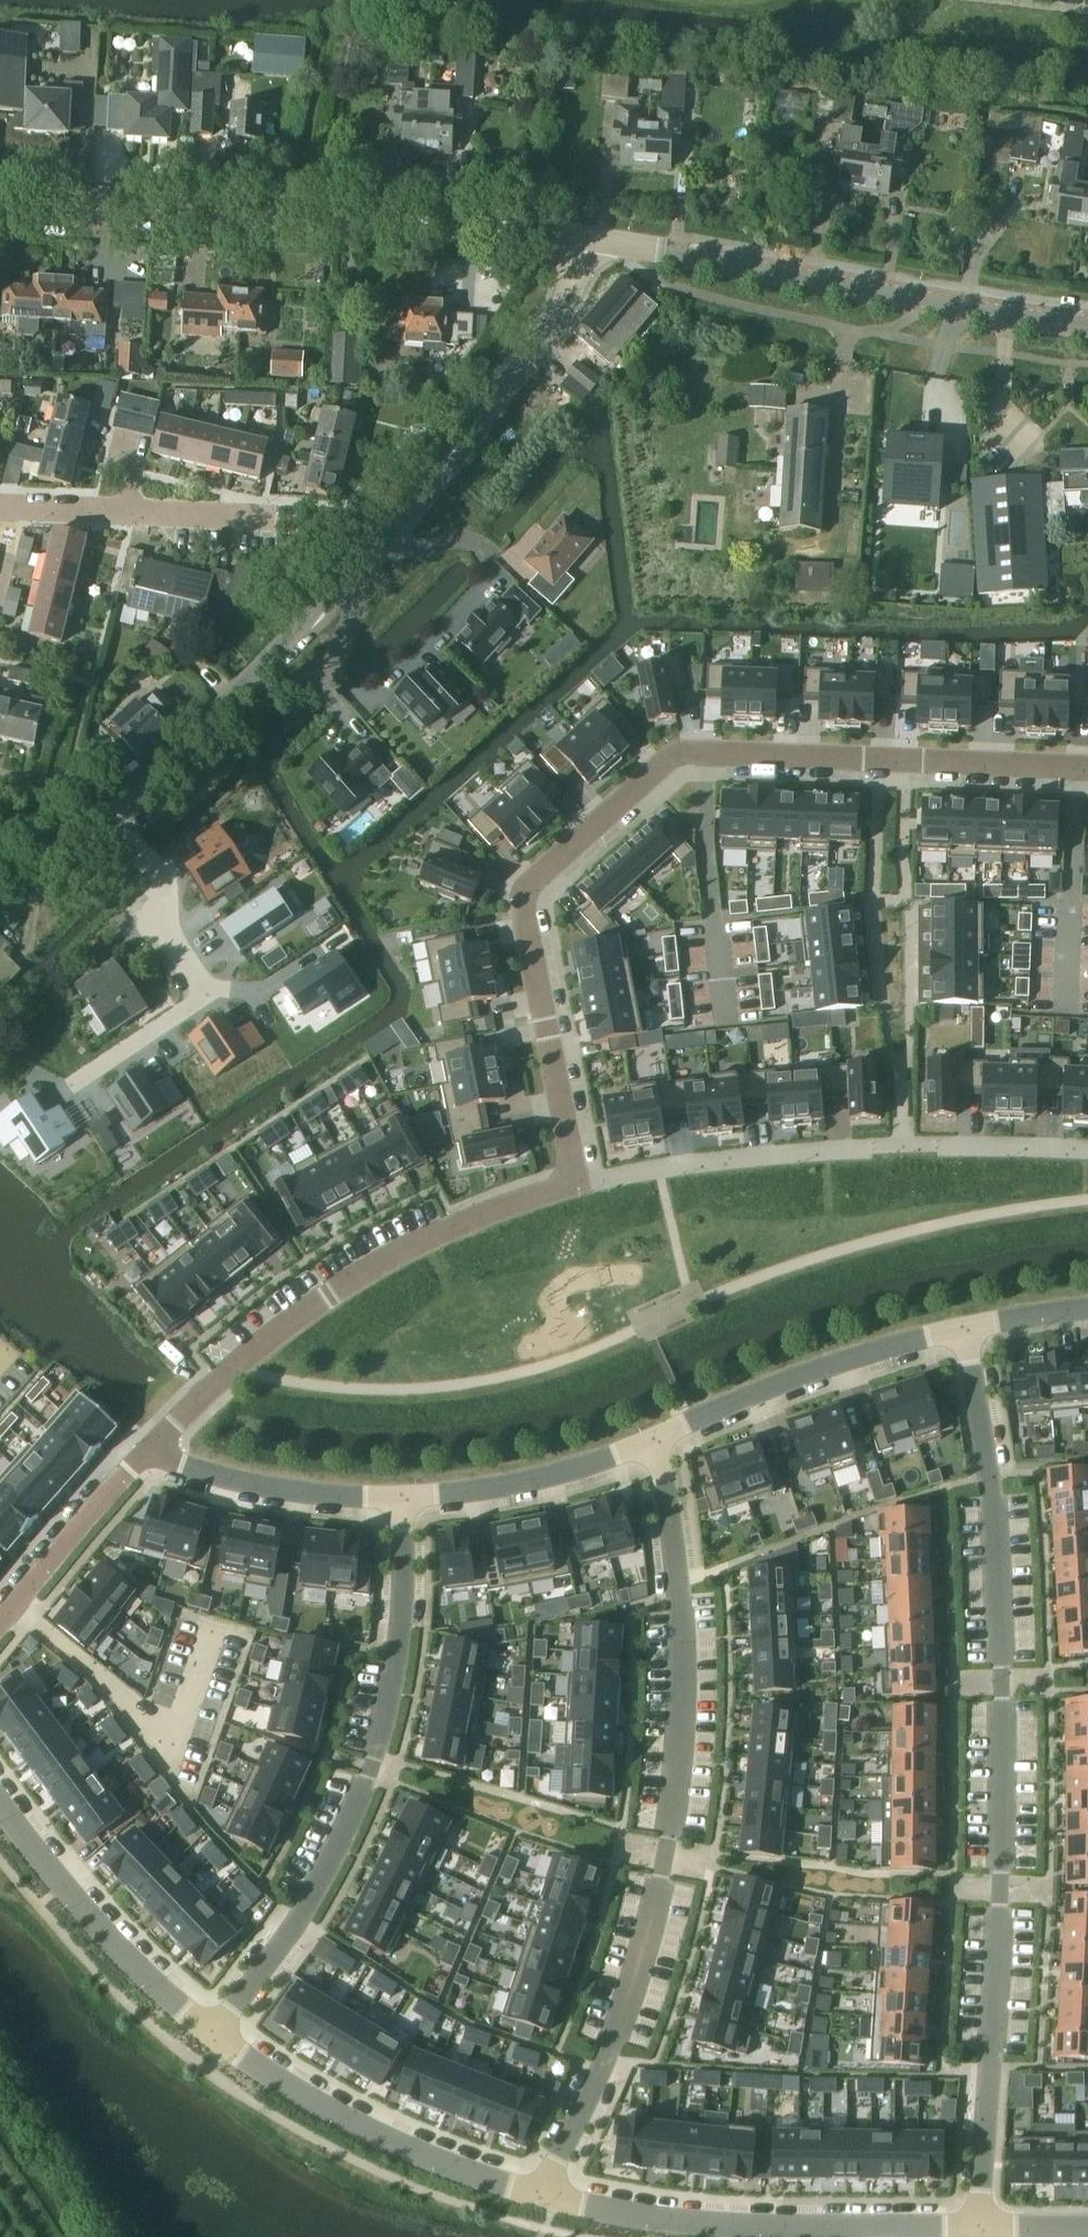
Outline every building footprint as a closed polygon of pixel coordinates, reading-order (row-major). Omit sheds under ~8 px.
[(0,36),(0,111),(21,112),(25,37),(0,36)] [(253,74),(301,78),(304,43),(260,39),(258,57),(254,57),(253,74)] [(168,141),(169,111),(186,112),(190,43),(159,41),(156,99),(107,96),(105,133),(124,134),(124,138),(168,141)] [(434,47),(426,46),(426,50),(422,49),(421,65),(433,66),(434,47)] [(434,47),(433,66),(444,67),(446,51),(441,51),(441,47),(434,47)] [(426,154),(430,98),(414,97),(415,87),(406,86),(409,51),(391,50),(388,86),(401,87),(399,111),(396,111),(395,131),(396,131),(395,146),(403,146),(402,153),(426,154)] [(451,150),(459,150),(460,136),(461,136),(462,116),(459,116),(460,91),(475,92),(477,56),(459,55),(457,90),(448,89),(447,99),(430,98),(426,154),(450,156),(451,150)] [(197,63),(196,75),(208,75),(209,63),(197,63)] [(196,75),(192,75),(192,110),(190,135),(211,136),(213,107),(218,107),(219,98),(233,99),(230,142),(261,143),(263,107),(245,106),(246,86),(238,86),(238,77),(208,75),(196,75)] [(651,76),(638,75),(637,91),(650,92),(651,76)] [(647,127),(636,126),(638,100),(626,99),(628,78),(601,76),(599,103),(620,105),(618,126),(614,126),(613,145),(623,146),(621,167),(645,168),(647,127)] [(677,114),(683,114),(685,79),(661,78),(661,77),(651,76),(650,92),(660,93),(659,112),(658,128),(647,127),(645,168),(668,170),(670,149),(677,149),(679,129),(676,129),(677,114)] [(572,77),(557,77),(558,92),(572,92),(572,77)] [(81,86),(64,85),(63,97),(27,95),(26,118),(13,117),(13,130),(25,131),(25,133),(67,135),(68,116),(79,117),(81,86)] [(803,128),(808,96),(769,91),(765,122),(803,128)] [(854,100),(835,96),(831,122),(844,124),(840,147),(837,147),(834,167),(843,168),(840,187),(862,191),(869,150),(859,148),(862,125),(850,123),(854,100)] [(874,118),(877,103),(866,101),(863,117),(874,118)] [(874,118),(885,120),(883,137),(881,136),(879,152),(869,150),(862,191),(886,195),(889,174),(898,176),(901,156),(898,156),(900,140),(920,126),(923,111),(877,103),(874,118)] [(1085,185),(1075,183),(1079,156),(1081,142),(1087,143),(1087,128),(1065,124),(1061,153),(1056,181),(1054,181),(1050,201),(1059,202),(1055,222),(1078,226),(1085,185)] [(1040,136),(1013,131),(1008,159),(1035,164),(1040,136)] [(1087,227),(1087,185),(1085,185),(1078,226),(1087,227)] [(56,280),(34,279),(33,289),(4,288),(3,318),(19,319),(18,337),(32,338),(38,332),(39,321),(54,322),(56,280)] [(650,303),(639,295),(621,279),(581,325),(610,350),(616,343),(626,352),(640,335),(630,326),(650,303)] [(107,294),(78,292),(79,282),(56,280),(54,322),(70,323),(69,335),(104,338),(107,294)] [(115,284),(113,308),(122,308),(121,321),(142,323),(145,285),(115,284)] [(241,292),(219,290),(218,300),(214,300),(213,304),(186,302),(184,336),(214,338),(214,332),(238,334),(241,292)] [(268,304),(264,304),(265,294),(241,292),(238,334),(266,336),(268,304)] [(149,294),(149,311),(165,312),(166,295),(149,294)] [(426,303),(404,302),(403,312),(399,312),(398,325),(384,324),(383,342),(423,345),(426,303)] [(472,317),(447,315),(448,304),(426,303),(423,345),(457,347),(457,341),(470,341),(472,317)] [(334,339),(332,383),(355,384),(356,340),(334,339)] [(116,375),(139,377),(141,348),(118,346),(116,375)] [(271,385),(302,388),(304,355),(273,353),(271,385)] [(472,370),(482,376),(490,364),(481,358),(472,370)] [(569,376),(560,386),(580,403),(599,381),(577,363),(567,375),(569,376)] [(36,384),(24,383),(24,397),(36,397),(36,384)] [(0,384),(0,397),(11,397),(12,385),(0,384)] [(237,394),(224,393),(224,407),(236,407),(237,394)] [(250,395),(237,394),(236,407),(249,408),(250,395)] [(262,395),(250,395),(249,408),(262,408),(262,395)] [(262,408),(274,409),(275,396),(262,395),(262,408)] [(134,400),(122,397),(115,429),(127,432),(134,400)] [(147,403),(134,400),(127,432),(140,435),(147,403)] [(297,414),(298,400),(286,400),(285,413),(297,414)] [(91,409),(59,401),(52,427),(85,435),(91,409)] [(159,406),(147,403),(140,435),(152,437),(159,406)] [(357,419),(314,408),(311,422),(321,425),(318,438),(350,447),(357,419)] [(823,474),(827,413),(787,411),(783,471),(823,474)] [(190,426),(163,419),(154,456),(181,463),(190,426)] [(19,420),(16,435),(28,438),(31,423),(19,420)] [(216,432),(190,426),(181,463),(207,469),(216,432)] [(85,435),(52,427),(46,452),(12,444),(12,445),(78,462),(85,435)] [(280,444),(292,447),(295,433),(283,431),(280,444)] [(242,438),(216,432),(207,469),(233,475),(242,438)] [(886,436),(881,506),(938,511),(943,440),(886,436)] [(268,445),(242,438),(233,475),(259,482),(268,445)] [(350,447),(318,438),(311,465),(343,474),(350,447)] [(736,471),(737,439),(717,438),(715,470),(736,471)] [(78,462),(12,445),(9,458),(43,466),(39,481),(71,489),(78,462)] [(1084,455),(1084,454),(1060,455),(1062,486),(1063,494),(1079,493),(1080,507),(1085,511),(1087,511),(1087,455),(1084,455)] [(274,470),(286,473),(289,459),(277,457),(274,470)] [(343,474),(311,465),(305,491),(337,500),(343,474)] [(823,474),(783,471),(779,531),(819,534),(823,474)] [(1040,478),(970,482),(976,596),(977,596),(1047,592),(1043,532),(1065,531),(1063,494),(1062,482),(1040,483),(1040,478)] [(551,606),(572,582),(562,574),(590,542),(562,519),(525,562),(539,574),(529,586),(551,606)] [(86,540),(55,533),(49,559),(80,566),(86,540)] [(30,554),(33,541),(20,538),(17,551),(30,554)] [(142,562),(144,554),(129,550),(118,594),(131,597),(129,609),(164,617),(176,571),(142,562)] [(30,554),(17,551),(14,563),(27,567),(30,554)] [(80,566),(49,559),(43,584),(74,592),(80,566)] [(830,565),(796,563),(795,592),(829,594),(830,565)] [(164,617),(201,626),(208,599),(220,602),(222,596),(227,598),(232,577),(226,575),(227,573),(212,570),(209,579),(176,571),(164,617)] [(74,592),(43,584),(37,610),(67,617),(74,592)] [(468,627),(456,641),(482,664),(494,651),(497,654),(509,641),(506,639),(518,626),(518,625),(524,619),(528,623),(539,612),(513,588),(502,599),(503,600),(498,607),(492,602),(480,615),(479,614),(467,626),(468,627)] [(18,605),(21,592),(8,589),(5,602),(18,605)] [(18,605),(5,602),(2,615),(15,618),(18,605)] [(37,610),(31,636),(61,644),(67,617),(37,610)] [(573,634),(567,639),(579,652),(585,647),(581,642),(573,634)] [(751,635),(750,647),(758,647),(758,635),(751,635)] [(660,666),(637,671),(641,692),(637,692),(641,709),(645,709),(648,724),(675,718),(669,691),(685,688),(678,657),(659,661),(660,666)] [(707,667),(706,693),(722,694),(721,721),(733,721),(733,725),(748,726),(750,673),(751,668),(707,667)] [(421,672),(395,696),(411,713),(408,716),(420,729),(423,726),(425,728),(440,715),(446,721),(468,700),(438,668),(427,679),(421,672)] [(25,672),(10,669),(7,682),(22,685),(25,672)] [(750,673),(748,726),(762,727),(762,723),(773,723),(775,696),(791,696),(792,670),(773,669),(772,674),(750,673)] [(805,670),(803,697),(820,697),(819,725),(830,725),(830,729),(846,730),(848,672),(805,670)] [(22,685),(33,688),(36,675),(25,672),(22,685)] [(848,672),(846,730),(859,730),(859,726),(871,727),(872,699),(889,700),(890,674),(848,672)] [(1000,673),(998,704),(1015,705),(1014,732),(1025,733),(1025,737),(1041,737),(1043,674),(1000,673)] [(928,733),(943,734),(946,681),(921,680),(921,675),(902,674),(901,701),(917,701),(916,729),(928,729),(928,733)] [(1043,674),(1041,737),(1054,738),(1054,734),(1066,734),(1067,707),(1084,707),(1085,676),(1043,674)] [(946,676),(943,734),(957,734),(957,730),(969,731),(970,703),(986,704),(987,677),(946,676)] [(0,691),(0,740),(9,742),(20,695),(0,691)] [(175,712),(157,693),(145,705),(163,723),(175,712)] [(35,748),(45,701),(20,695),(9,742),(35,748)] [(137,700),(112,724),(122,735),(119,738),(139,759),(168,732),(147,711),(137,700)] [(603,700),(572,728),(611,771),(621,762),(618,759),(627,751),(608,731),(621,720),(603,700)] [(599,782),(611,771),(576,732),(558,749),(554,745),(540,758),(557,777),(570,766),(588,786),(597,779),(599,782)] [(332,755),(309,775),(343,813),(366,793),(360,785),(379,768),(361,747),(348,759),(349,760),(343,766),(332,755)] [(527,762),(496,790),(539,837),(548,828),(546,825),(554,817),(536,797),(548,785),(527,762)] [(391,777),(389,779),(390,780),(410,802),(423,790),(402,767),(391,777)] [(498,795),(467,823),(485,843),(497,832),(516,852),(524,844),(527,847),(539,837),(496,790),(495,791),(498,795)] [(722,792),(720,851),(747,852),(750,793),(749,793),(749,796),(739,795),(739,793),(722,792)] [(750,793),(747,852),(774,853),(776,797),(766,796),(766,794),(750,793)] [(802,798),(800,854),(826,855),(829,796),(813,796),(813,798),(802,798)] [(830,796),(829,796),(827,844),(858,846),(859,829),(855,829),(856,797),(839,797),(839,799),(830,799),(830,796)] [(776,797),(774,853),(775,853),(775,842),(800,843),(799,854),(800,854),(802,798),(776,797)] [(918,831),(917,853),(947,854),(947,860),(948,860),(950,801),(949,801),(949,804),(940,803),(940,801),(923,800),(922,831),(918,831)] [(950,801),(948,860),(974,861),(976,805),(966,804),(966,802),(950,801)] [(1003,806),(1001,856),(1027,857),(1029,804),(1014,803),(1014,806),(1003,806)] [(1029,804),(1027,857),(1055,858),(1057,805),(1040,804),(1040,807),(1030,807),(1030,804),(1029,804)] [(976,805),(974,861),(975,861),(976,855),(1001,856),(1003,806),(976,805)] [(207,906),(251,876),(250,875),(247,878),(215,830),(218,828),(218,826),(193,843),(203,857),(183,870),(207,906)] [(628,847),(613,861),(634,884),(669,853),(680,865),(692,854),(672,832),(661,842),(649,829),(638,839),(637,838),(628,847)] [(429,862),(420,884),(439,892),(438,896),(454,902),(455,898),(470,904),(480,879),(454,869),(460,853),(456,852),(461,839),(441,831),(436,843),(431,842),(424,860),(429,862)] [(583,919),(576,926),(592,944),(599,937),(611,927),(603,919),(624,900),(621,896),(634,884),(613,861),(610,858),(599,869),(601,872),(579,892),(591,905),(580,915),(583,919)] [(947,901),(947,887),(929,887),(929,901),(947,901)] [(965,901),(964,887),(947,887),(947,901),(965,901)] [(1000,901),(1000,887),(982,887),(982,901),(1000,901)] [(1017,901),(1017,887),(1000,887),(1000,901),(1017,901)] [(1044,887),(1026,887),(1026,901),(1044,901),(1044,894),(1044,887)] [(239,956),(293,920),(292,919),(288,922),(270,895),(274,892),(273,891),(219,927),(220,928),(221,927),(240,954),(238,955),(239,956)] [(843,892),(825,894),(826,907),(844,906),(843,892)] [(825,894),(807,896),(809,909),(826,907),(825,894)] [(790,898),(772,900),(774,913),(791,911),(790,898)] [(772,900),(755,901),(756,915),(774,913),(772,900)] [(746,902),(728,904),(729,911),(729,918),(747,916),(746,902)] [(982,908),(931,908),(931,933),(987,933),(987,932),(982,932),(982,908)] [(850,913),(799,918),(802,943),(852,937),(850,913)] [(1018,915),(1017,933),(1030,934),(1031,916),(1018,915)] [(765,929),(752,931),(754,948),(767,947),(765,929)] [(987,933),(931,933),(931,957),(987,957),(987,933)] [(455,937),(424,943),(432,984),(494,972),(491,959),(488,959),(485,948),(458,953),(455,937)] [(852,937),(802,943),(805,966),(855,961),(852,937)] [(676,956),(674,939),(661,940),(663,958),(676,956)] [(592,946),(570,951),(573,966),(576,965),(578,974),(628,965),(623,940),(592,946)] [(5,956),(13,949),(6,942),(0,948),(0,991),(19,970),(5,956)] [(1012,945),(1011,959),(1029,959),(1029,946),(1012,945)] [(767,947),(754,948),(756,966),(769,964),(767,947)] [(364,996),(335,953),(283,988),(283,989),(287,986),(305,1013),(301,1016),(302,1017),(326,1001),(336,1015),(364,996)] [(678,974),(676,956),(663,958),(665,975),(678,974)] [(987,957),(931,957),(931,981),(982,981),(982,958),(987,958),(987,957)] [(1011,959),(1011,972),(1028,973),(1029,959),(1011,959)] [(855,961),(805,966),(805,967),(810,967),(812,989),(858,985),(855,961)] [(74,987),(106,1035),(146,1009),(122,974),(120,975),(111,962),(74,987)] [(578,974),(576,975),(579,989),(581,989),(582,998),(632,988),(628,965),(578,974)] [(494,972),(432,984),(433,986),(438,985),(442,1007),(437,1008),(441,1027),(472,1021),(468,1005),(495,999),(493,988),(497,987),(494,972)] [(770,976),(757,978),(759,995),(772,994),(770,976)] [(1015,980),(1014,998),(1027,999),(1028,981),(1015,980)] [(982,981),(931,981),(931,1005),(931,1006),(932,1006),(982,1005),(982,981)] [(858,985),(812,989),(815,1014),(829,1012),(860,1009),(860,1008),(858,985)] [(681,1004),(679,986),(666,988),(668,1005),(681,1004)] [(582,998),(580,998),(583,1012),(585,1012),(587,1021),(642,1010),(642,1009),(636,1010),(632,988),(582,998)] [(772,994),(759,995),(761,1013),(774,1011),(772,994)] [(683,1021),(681,1004),(668,1005),(670,1023),(683,1021)] [(952,1009),(939,1009),(939,1021),(951,1021),(952,1009)] [(587,1021),(586,1021),(588,1035),(590,1035),(592,1045),(607,1042),(633,1037),(647,1035),(642,1010),(587,1021)] [(815,1014),(814,1014),(815,1027),(830,1026),(829,1016),(829,1012),(815,1014)] [(983,1012),(970,1012),(970,1022),(983,1022),(983,1012)] [(842,1014),(829,1016),(830,1026),(830,1029),(843,1027),(842,1014)] [(264,1046),(250,1024),(236,1034),(223,1015),(187,1039),(214,1079),(264,1046)] [(1011,1020),(1011,1031),(1019,1031),(1019,1021),(1011,1020)] [(1055,1023),(1054,1036),(1067,1037),(1068,1024),(1055,1023)] [(787,1025),(778,1026),(780,1040),(788,1039),(787,1025)] [(633,1037),(607,1042),(610,1055),(636,1050),(633,1037)] [(464,1039),(433,1045),(436,1065),(442,1064),(446,1085),(441,1086),(441,1087),(503,1075),(500,1061),(496,1062),(494,1050),(467,1056),(464,1039)] [(368,1043),(362,1048),(366,1055),(367,1057),(374,1053),(368,1043)] [(1010,1064),(1008,1122),(1023,1122),(1023,1118),(1034,1119),(1035,1091),(1049,1092),(1051,1060),(1049,1060),(1049,1065),(1010,1064)] [(1049,1092),(1063,1092),(1062,1120),(1073,1120),(1073,1124),(1087,1125),(1087,1124),(1087,1073),(1068,1071),(1068,1061),(1051,1060),(1049,1092)] [(927,1085),(923,1085),(923,1103),(927,1102),(927,1118),(955,1118),(954,1090),(969,1090),(968,1063),(926,1064),(927,1085)] [(986,1064),(968,1063),(969,1090),(983,1090),(982,1118),(994,1118),(994,1122),(1008,1122),(1010,1064),(1008,1064),(1008,1069),(986,1069),(986,1064)] [(874,1066),(832,1068),(833,1094),(848,1094),(849,1121),(876,1120),(876,1104),(880,1104),(879,1087),(875,1087),(874,1066)] [(359,1068),(348,1076),(358,1090),(369,1083),(359,1068)] [(832,1068),(791,1071),(796,1129),(810,1128),(810,1124),(822,1123),(819,1095),(833,1094),(832,1068)] [(182,1101),(168,1079),(153,1089),(140,1070),(105,1094),(132,1134),(182,1101)] [(791,1071),(750,1075),(753,1101),(767,1100),(770,1127),(781,1126),(781,1130),(796,1129),(791,1071)] [(503,1075),(441,1087),(449,1128),(480,1122),(477,1107),(504,1102),(502,1090),(505,1089),(503,1075)] [(750,1075),(708,1080),(717,1137),(731,1135),(730,1131),(742,1130),(739,1103),(753,1101),(750,1075)] [(348,1076),(337,1083),(347,1098),(358,1090),(348,1076)] [(669,1079),(668,1080),(673,1111),(687,1109),(690,1136),(702,1135),(702,1139),(717,1137),(708,1080),(670,1085),(669,1079)] [(668,1080),(628,1086),(638,1148),(652,1146),(651,1142),(663,1140),(658,1113),(673,1111),(668,1080)] [(604,1105),(602,1106),(604,1118),(606,1117),(611,1149),(623,1147),(623,1151),(638,1148),(628,1086),(626,1086),(628,1097),(603,1101),(604,1105)] [(319,1095),(308,1102),(318,1117),(329,1110),(319,1095)] [(31,1096),(0,1117),(0,1144),(3,1150),(18,1140),(35,1166),(36,1165),(34,1162),(61,1143),(64,1147),(62,1143),(76,1133),(59,1107),(45,1117),(31,1096)] [(308,1102),(297,1109),(307,1124),(318,1117),(308,1102)] [(397,1112),(375,1124),(402,1173),(410,1169),(411,1171),(425,1163),(397,1112)] [(279,1121),(268,1129),(278,1143),(289,1136),(279,1121)] [(480,1122),(449,1128),(452,1147),(458,1146),(462,1169),(483,1165),(484,1169),(501,1166),(500,1162),(515,1159),(510,1132),(483,1138),(480,1122)] [(377,1129),(357,1140),(381,1184),(389,1180),(390,1181),(403,1174),(402,1173),(375,1124),(374,1124),(377,1129)] [(268,1129),(257,1136),(267,1151),(278,1143),(268,1129)] [(336,1151),(360,1196),(368,1191),(370,1194),(382,1187),(381,1184),(357,1140),(336,1151)] [(314,1157),(313,1158),(341,1209),(354,1202),(352,1200),(360,1196),(336,1151),(316,1162),(314,1157)] [(313,1158),(292,1169),(319,1218),(327,1214),(328,1216),(341,1209),(313,1158)] [(207,1169),(196,1176),(206,1191),(217,1184),(207,1169)] [(289,1182),(275,1190),(298,1232),(312,1225),(311,1223),(319,1218),(292,1169),(291,1170),(296,1179),(289,1183),(289,1182)] [(196,1176),(185,1184),(195,1198),(206,1191),(196,1176)] [(167,1195),(156,1203),(166,1218),(177,1210),(167,1195)] [(244,1198),(224,1214),(259,1258),(267,1252),(268,1254),(280,1244),(244,1198)] [(156,1203),(145,1210),(155,1225),(166,1218),(156,1203)] [(224,1214),(206,1229),(242,1275),(254,1265),(252,1263),(259,1258),(224,1214)] [(128,1222),(117,1229),(127,1244),(138,1236),(128,1222)] [(117,1229),(106,1236),(116,1251),(127,1244),(117,1229)] [(188,1243),(187,1243),(222,1287),(230,1282),(231,1284),(242,1275),(206,1229),(205,1229),(208,1233),(191,1247),(188,1243)] [(187,1243),(169,1258),(205,1304),(217,1295),(215,1293),(222,1287),(187,1243)] [(169,1258),(150,1273),(185,1317),(192,1311),(194,1313),(205,1304),(169,1258)] [(150,1273),(131,1289),(158,1322),(156,1324),(165,1336),(180,1325),(178,1323),(185,1317),(150,1273)] [(1047,1361),(1045,1362),(1050,1414),(1081,1411),(1077,1365),(1065,1366),(1064,1360),(1060,1360),(1060,1357),(1047,1359),(1047,1361)] [(1026,1370),(1013,1371),(1017,1417),(1050,1414),(1045,1362),(1042,1362),(1042,1359),(1029,1360),(1029,1363),(1025,1364),(1026,1370)] [(1077,1365),(1081,1411),(1087,1410),(1087,1363),(1077,1365)] [(43,1379),(34,1389),(41,1395),(49,1385),(43,1379)] [(901,1389),(898,1390),(917,1449),(942,1441),(954,1437),(944,1407),(932,1411),(923,1382),(918,1384),(918,1381),(900,1387),(901,1389)] [(34,1389),(25,1399),(32,1405),(41,1395),(34,1389)] [(882,1427),(870,1431),(880,1461),(917,1449),(898,1390),(895,1392),(894,1389),(877,1395),(877,1397),(873,1399),(882,1427)] [(76,1393),(59,1411),(101,1448),(117,1429),(76,1393)] [(816,1417),(813,1418),(828,1465),(832,1475),(857,1467),(853,1457),(838,1410),(834,1411),(833,1409),(818,1414),(816,1415),(816,1416),(816,1417)] [(59,1411),(43,1429),(85,1466),(101,1448),(59,1411)] [(11,1415),(2,1425),(9,1430),(18,1421),(11,1415)] [(793,1425),(788,1426),(804,1473),(828,1465),(813,1418),(810,1419),(809,1417),(792,1423),(793,1425)] [(0,1427),(0,1440),(9,1430),(2,1425),(0,1427)] [(28,1446),(28,1447),(69,1484),(85,1466),(43,1429),(43,1430),(49,1435),(34,1451),(28,1446)] [(731,1451),(730,1452),(747,1504),(748,1504),(772,1496),(785,1492),(777,1468),(764,1472),(755,1443),(751,1445),(750,1443),(733,1448),(734,1450),(731,1451)] [(1085,1446),(1072,1447),(1072,1460),(1086,1459),(1085,1446)] [(28,1447),(12,1465),(53,1501),(69,1484),(28,1447)] [(1053,1448),(1036,1449),(1036,1462),(1054,1461),(1053,1448)] [(715,1488),(702,1492),(710,1516),(747,1504),(730,1452),(727,1453),(726,1450),(718,1453),(709,1456),(710,1458),(706,1460),(715,1488)] [(38,1519),(53,1501),(12,1465),(0,1478),(0,1486),(38,1519)] [(939,1472),(930,1475),(934,1487),(939,1486),(943,1484),(939,1472)] [(1047,1475),(1049,1500),(1052,1500),(1051,1497),(1087,1495),(1087,1472),(1047,1475)] [(22,1537),(38,1519),(0,1486),(0,1517),(22,1537)] [(891,1486),(883,1489),(887,1501),(892,1500),(895,1498),(891,1486)] [(883,1489),(870,1493),(874,1505),(887,1501),(883,1489)] [(1051,1497),(1052,1500),(1053,1520),(1087,1518),(1087,1495),(1051,1497)] [(122,1524),(107,1542),(125,1549),(125,1550),(141,1555),(143,1550),(165,1556),(164,1561),(165,1562),(180,1508),(176,1508),(177,1505),(159,1500),(159,1503),(154,1501),(147,1530),(133,1526),(132,1528),(122,1524)] [(597,1507),(594,1508),(609,1561),(610,1561),(608,1556),(633,1549),(619,1501),(615,1502),(614,1500),(596,1504),(597,1507)] [(573,1514),(569,1515),(584,1568),(609,1561),(594,1508),(591,1509),(590,1506),(572,1511),(573,1514)] [(180,1508),(165,1562),(205,1573),(211,1548),(197,1544),(205,1516),(201,1514),(201,1512),(184,1507),(183,1509),(180,1508)] [(928,1513),(878,1515),(879,1538),(926,1536),(926,1538),(929,1538),(928,1513)] [(804,1518),(799,1520),(804,1532),(809,1530),(813,1528),(817,1527),(812,1515),(804,1518)] [(5,1556),(22,1537),(0,1517),(0,1551),(5,1556)] [(1053,1520),(1054,1543),(1087,1541),(1087,1518),(1053,1520)] [(230,1522),(220,1576),(244,1580),(243,1586),(244,1586),(256,1526),(252,1526),(253,1523),(235,1520),(235,1522),(230,1522)] [(521,1525),(518,1526),(529,1585),(570,1577),(563,1547),(549,1550),(543,1521),(539,1522),(538,1520),(521,1523),(521,1525)] [(799,1520),(791,1523),(796,1535),(804,1532),(799,1520)] [(498,1560),(484,1563),(488,1593),(529,1585),(518,1526),(514,1526),(514,1524),(496,1528),(496,1530),(492,1531),(498,1560)] [(256,1526),(244,1586),(270,1591),(281,1531),(277,1531),(278,1528),(260,1525),(259,1527),(256,1526)] [(846,1528),(835,1529),(836,1541),(847,1541),(846,1528)] [(444,1537),(439,1538),(445,1593),(487,1588),(487,1593),(488,1593),(484,1563),(470,1564),(466,1535),(462,1535),(462,1533),(443,1535),(444,1537)] [(307,1535),(301,1590),(327,1593),(333,1538),(330,1538),(330,1536),(312,1534),(312,1536),(307,1535)] [(333,1538),(327,1593),(368,1598),(370,1572),(356,1571),(359,1541),(355,1541),(355,1538),(337,1536),(337,1539),(333,1538)] [(758,1536),(749,1539),(754,1551),(763,1548),(758,1536)] [(926,1536),(879,1538),(880,1561),(927,1558),(926,1538),(926,1536)] [(1054,1543),(1056,1565),(1087,1563),(1087,1541),(1054,1543)] [(846,1548),(836,1549),(836,1562),(847,1561),(846,1548)] [(768,1557),(753,1562),(754,1573),(768,1572),(768,1557)] [(927,1558),(880,1561),(880,1563),(885,1563),(886,1582),(881,1582),(881,1584),(928,1581),(927,1558)] [(1056,1565),(1057,1588),(1087,1586),(1087,1563),(1056,1565)] [(101,1568),(86,1587),(123,1618),(124,1617),(121,1614),(136,1596),(101,1568)] [(754,1573),(750,1573),(751,1598),(786,1596),(786,1597),(794,1597),(794,1595),(793,1571),(785,1571),(768,1572),(754,1573)] [(852,1573),(837,1574),(837,1585),(852,1584),(852,1573)] [(928,1581),(881,1584),(883,1606),(929,1604),(928,1581)] [(831,1585),(817,1585),(818,1594),(831,1594),(831,1585)] [(1057,1588),(1058,1611),(1087,1609),(1087,1586),(1057,1588)] [(86,1587),(71,1606),(109,1636),(123,1618),(86,1587)] [(627,1591),(618,1593),(621,1606),(625,1605),(630,1604),(627,1591)] [(853,1591),(838,1592),(838,1607),(853,1606),(853,1591)] [(191,1594),(187,1607),(195,1609),(199,1597),(191,1594)] [(831,1594),(818,1594),(818,1603),(832,1603),(831,1594)] [(588,1596),(575,1599),(578,1612),(591,1608),(588,1596)] [(786,1596),(751,1598),(752,1622),(788,1620),(788,1619),(795,1618),(794,1597),(786,1597),(786,1596)] [(199,1597),(195,1609),(208,1613),(212,1600),(199,1597)] [(575,1599),(567,1601),(569,1614),(578,1612),(575,1599)] [(929,1604),(883,1606),(883,1608),(888,1607),(889,1627),(883,1627),(884,1629),(930,1627),(929,1604)] [(71,1606),(55,1625),(93,1656),(109,1636),(71,1606)] [(1058,1611),(1060,1634),(1087,1632),(1087,1609),(1058,1611)] [(272,1617),(269,1630),(278,1632),(281,1619),(272,1617)] [(788,1620),(752,1622),(754,1645),(789,1643),(797,1643),(795,1619),(795,1618),(788,1619),(788,1620)] [(852,1618),(839,1619),(839,1629),(852,1629),(852,1618)] [(281,1619),(278,1632),(287,1635),(290,1622),(281,1619)] [(323,1626),(321,1639),(330,1641),(333,1628),(323,1626)] [(930,1627),(884,1629),(885,1652),(932,1649),(930,1627)] [(151,1629),(148,1638),(160,1642),(163,1634),(151,1629)] [(574,1653),(574,1654),(578,1654),(619,1656),(619,1655),(618,1655),(619,1647),(619,1645),(619,1641),(620,1640),(619,1639),(619,1635),(620,1635),(620,1634),(619,1634),(620,1631),(608,1631),(591,1630),(579,1629),(575,1629),(574,1652),(574,1653)] [(504,1631),(495,1633),(497,1646),(506,1645),(504,1631)] [(833,1632),(819,1633),(820,1642),(834,1641),(833,1632)] [(1060,1634),(1061,1656),(1087,1655),(1087,1632),(1060,1634)] [(850,1636),(840,1637),(840,1651),(851,1651),(850,1636)] [(148,1638),(145,1646),(158,1650),(160,1642),(148,1638)] [(283,1662),(283,1663),(330,1674),(336,1650),(297,1640),(291,1664),(283,1662)] [(834,1641),(820,1642),(820,1651),(834,1650),(834,1641)] [(447,1643),(443,1667),(485,1676),(490,1651),(447,1643)] [(789,1643),(754,1645),(755,1669),(790,1667),(794,1667),(794,1668),(798,1668),(798,1667),(797,1643),(789,1643)] [(255,1645),(252,1654),(265,1658),(268,1650),(255,1645)] [(886,1671),(880,1672),(880,1675),(933,1672),(932,1649),(885,1652),(886,1671)] [(533,1653),(532,1662),(546,1663),(546,1654),(546,1652),(533,1651),(533,1653)] [(252,1654),(249,1662),(262,1667),(265,1658),(252,1654)] [(572,1676),(572,1677),(617,1680),(618,1669),(617,1669),(618,1665),(618,1663),(618,1659),(619,1657),(619,1656),(578,1654),(574,1654),(572,1676)] [(851,1658),(841,1659),(841,1674),(852,1673),(851,1658)] [(140,1661),(137,1670),(149,1675),(152,1666),(140,1661)] [(283,1663),(278,1686),(325,1697),(330,1674),(283,1663)] [(835,1664),(821,1665),(822,1674),(835,1674),(835,1664)] [(59,1665),(50,1675),(60,1684),(69,1673),(59,1665)] [(443,1667),(438,1691),(481,1699),(485,1676),(443,1667)] [(790,1667),(755,1669),(756,1694),(795,1692),(794,1668),(794,1667),(790,1667)] [(511,1668),(511,1681),(524,1682),(525,1668),(511,1668)] [(933,1672),(880,1675),(881,1698),(887,1697),(934,1695),(933,1672)] [(69,1673),(60,1684),(71,1692),(79,1682),(69,1673)] [(0,1729),(37,1702),(18,1676),(4,1686),(7,1690),(0,1695),(0,1729)] [(568,1676),(567,1701),(615,1704),(615,1702),(616,1702),(616,1701),(615,1701),(616,1697),(616,1695),(616,1691),(617,1691),(617,1689),(616,1689),(617,1681),(617,1680),(572,1677),(572,1676),(568,1676)] [(511,1681),(510,1690),(524,1690),(524,1682),(511,1681)] [(530,1696),(530,1698),(544,1699),(544,1697),(544,1686),(531,1685),(530,1696)] [(272,1708),(272,1709),(319,1720),(325,1697),(278,1686),(277,1687),(285,1689),(280,1710),(272,1708)] [(853,1690),(842,1691),(843,1703),(854,1703),(853,1690)] [(239,1691),(236,1699),(249,1703),(252,1695),(239,1691)] [(438,1691),(434,1714),(476,1722),(481,1699),(438,1691)] [(89,1692),(79,1700),(87,1711),(97,1703),(89,1692)] [(530,1698),(529,1708),(543,1708),(544,1699),(530,1698)] [(236,1699),(233,1707),(246,1712),(249,1703),(236,1699)] [(567,1701),(566,1724),(614,1727),(614,1718),(615,1718),(615,1716),(615,1712),(615,1711),(615,1706),(616,1706),(616,1705),(615,1705),(615,1704),(567,1701)] [(37,1702),(0,1729),(7,1737),(5,1739),(12,1749),(51,1721),(37,1702)] [(1067,1704),(1067,1727),(1087,1727),(1087,1704),(1067,1704)] [(839,1708),(838,1722),(848,1723),(849,1709),(839,1708)] [(272,1709),(266,1733),(313,1744),(319,1720),(272,1709)] [(934,1711),(892,1711),(892,1734),(934,1734),(934,1711)] [(756,1712),(754,1735),(792,1739),(795,1715),(756,1712)] [(434,1714),(429,1737),(471,1745),(472,1745),(464,1743),(468,1722),(476,1723),(476,1722),(434,1714)] [(110,1719),(100,1727),(108,1737),(118,1729),(110,1719)] [(508,1720),(508,1729),(521,1729),(522,1720),(508,1720)] [(51,1721),(12,1749),(20,1760),(22,1759),(29,1767),(65,1740),(51,1721)] [(566,1724),(564,1749),(568,1749),(568,1748),(613,1751),(613,1750),(613,1742),(614,1742),(614,1740),(613,1740),(613,1736),(614,1736),(614,1734),(613,1734),(614,1730),(614,1729),(614,1727),(566,1724)] [(1067,1727),(1067,1750),(1087,1750),(1087,1727),(1067,1727)] [(118,1729),(108,1737),(116,1748),(126,1740),(118,1729)] [(508,1729),(507,1737),(521,1738),(521,1729),(508,1729)] [(822,1733),(822,1742),(836,1743),(836,1734),(822,1733)] [(892,1756),(887,1756),(887,1757),(934,1757),(934,1734),(892,1734),(892,1756)] [(754,1735),(751,1759),(790,1763),(792,1739),(754,1735)] [(842,1736),(842,1746),(852,1747),(852,1736),(842,1736)] [(429,1737),(424,1762),(467,1770),(471,1745),(429,1737)] [(528,1737),(527,1746),(541,1747),(541,1738),(528,1737)] [(65,1740),(29,1767),(35,1775),(33,1777),(41,1787),(79,1759),(65,1740)] [(822,1744),(821,1755),(835,1756),(835,1745),(836,1743),(822,1742),(822,1744)] [(221,1744),(218,1752),(230,1757),(233,1748),(221,1744)] [(527,1746),(527,1755),(540,1756),(541,1747),(527,1746)] [(254,1767),(254,1768),(297,1788),(308,1766),(268,1747),(257,1768),(254,1767)] [(567,1771),(567,1772),(612,1775),(612,1772),(611,1772),(612,1768),(612,1766),(612,1762),(613,1751),(568,1748),(568,1749),(567,1771)] [(1067,1750),(1067,1772),(1087,1772),(1087,1750),(1067,1750)] [(218,1752),(215,1761),(227,1765),(230,1757),(218,1752)] [(507,1753),(506,1762),(519,1763),(520,1753),(507,1753)] [(140,1756),(129,1764),(137,1775),(148,1767),(140,1756)] [(887,1778),(881,1778),(881,1779),(933,1780),(934,1757),(887,1757),(887,1778)] [(79,1759),(41,1787),(49,1798),(51,1797),(57,1805),(93,1778),(79,1759)] [(751,1759),(749,1783),(788,1786),(790,1763),(751,1759)] [(841,1766),(840,1777),(855,1777),(855,1767),(841,1766)] [(148,1767),(137,1775),(145,1786),(156,1778),(148,1767)] [(254,1768),(243,1789),(287,1810),(297,1788),(254,1768)] [(526,1770),(525,1779),(539,1780),(539,1771),(526,1770)] [(563,1771),(561,1797),(610,1799),(610,1797),(610,1796),(610,1791),(611,1791),(611,1790),(610,1790),(610,1786),(611,1786),(611,1784),(611,1776),(612,1776),(612,1775),(567,1772),(567,1771),(563,1771)] [(1067,1772),(1067,1795),(1087,1795),(1087,1772),(1067,1772)] [(93,1778),(57,1805),(63,1813),(61,1815),(69,1825),(108,1797),(93,1778)] [(933,1780),(881,1779),(881,1802),(933,1802),(933,1780)] [(820,1781),(819,1790),(833,1790),(833,1781),(820,1781)] [(840,1781),(840,1792),(849,1792),(849,1781),(840,1781)] [(746,1806),(785,1810),(788,1786),(749,1783),(746,1806)] [(205,1789),(202,1797),(215,1802),(218,1793),(205,1789)] [(243,1789),(233,1811),(277,1831),(287,1810),(243,1789)] [(819,1790),(819,1799),(833,1799),(833,1790),(819,1790)] [(1067,1795),(1067,1818),(1087,1818),(1087,1795),(1067,1795)] [(108,1797),(69,1825),(77,1836),(79,1834),(86,1844),(122,1817),(108,1797)] [(202,1797),(199,1806),(212,1810),(215,1802),(202,1797)] [(933,1802),(881,1802),(881,1804),(892,1804),(892,1825),(933,1825),(933,1802)] [(839,1803),(839,1814),(853,1815),(853,1804),(839,1803)] [(411,1805),(400,1828),(443,1849),(454,1827),(411,1805)] [(746,1806),(744,1830),(783,1834),(785,1810),(746,1806)] [(180,1809),(169,1817),(177,1827),(188,1819),(180,1809)] [(233,1811),(223,1833),(266,1854),(277,1831),(233,1811)] [(1067,1818),(1067,1841),(1087,1841),(1087,1818),(1067,1818)] [(188,1819),(177,1827),(185,1838),(196,1830),(188,1819)] [(839,1824),(838,1842),(854,1842),(855,1824),(839,1824)] [(933,1825),(892,1825),(891,1848),(933,1848),(933,1825)] [(400,1828),(389,1849),(432,1870),(443,1849),(400,1828)] [(818,1828),(817,1837),(831,1838),(831,1829),(818,1828)] [(139,1829),(102,1864),(120,1882),(156,1847),(139,1829)] [(744,1830),(741,1855),(780,1858),(783,1834),(744,1830)] [(817,1839),(816,1850),(830,1851),(831,1840),(831,1838),(817,1837),(817,1839)] [(1067,1841),(1067,1863),(1087,1864),(1087,1841),(1067,1841)] [(210,1843),(200,1853),(209,1862),(219,1853),(210,1843)] [(156,1847),(120,1882),(127,1890),(125,1891),(134,1901),(173,1864),(172,1864),(168,1867),(153,1852),(157,1848),(156,1847)] [(837,1848),(836,1859),(850,1859),(851,1849),(837,1848)] [(889,1848),(881,1848),(881,1871),(889,1871),(933,1871),(933,1848),(891,1848),(889,1848)] [(389,1849),(379,1870),(422,1892),(432,1870),(389,1849)] [(219,1853),(209,1862),(218,1872),(228,1863),(219,1853)] [(485,1856),(480,1868),(492,1873),(498,1861),(485,1856)] [(546,1880),(545,1881),(553,1883),(592,1896),(592,1895),(594,1887),(595,1887),(595,1886),(596,1881),(597,1882),(597,1880),(598,1876),(599,1875),(598,1875),(599,1873),(561,1860),(553,1857),(546,1880)] [(507,1858),(503,1866),(516,1871),(519,1863),(507,1858)] [(1067,1863),(1067,1886),(1087,1886),(1087,1864),(1067,1863)] [(173,1864),(134,1901),(143,1911),(145,1909),(152,1917),(189,1881),(173,1864)] [(502,1868),(498,1878),(510,1884),(515,1873),(516,1871),(503,1866),(502,1868)] [(480,1868),(477,1876),(489,1881),(492,1873),(480,1868)] [(379,1870),(368,1891),(411,1913),(412,1912),(408,1910),(418,1891),(421,1893),(422,1892),(379,1870)] [(243,1877),(233,1887),(242,1896),(252,1887),(243,1877)] [(730,1904),(777,1917),(783,1893),(737,1880),(736,1883),(736,1882),(735,1884),(736,1884),(735,1888),(734,1888),(734,1889),(734,1890),(733,1894),(732,1895),(733,1895),(731,1903),(730,1903),(730,1904)] [(189,1881),(152,1917),(160,1924),(158,1926),(167,1935),(205,1899),(189,1881)] [(538,1904),(538,1905),(545,1907),(546,1906),(585,1919),(588,1908),(587,1908),(589,1904),(590,1903),(589,1903),(591,1899),(592,1897),(592,1896),(553,1883),(545,1881),(538,1904)] [(252,1887),(242,1896),(252,1906),(261,1897),(252,1887)] [(368,1891),(357,1913),(401,1934),(411,1913),(368,1891)] [(205,1899),(167,1935),(176,1945),(178,1943),(185,1951),(226,1912),(225,1911),(221,1915),(205,1899)] [(1065,1922),(1087,1923),(1087,1901),(1066,1899),(1065,1922)] [(488,1902),(484,1910),(497,1915),(501,1907),(488,1902)] [(465,1904),(462,1912),(474,1917),(477,1909),(465,1904)] [(724,1927),(771,1940),(777,1917),(730,1904),(729,1907),(730,1907),(729,1911),(728,1911),(728,1912),(728,1913),(727,1917),(724,1927)] [(879,1905),(878,1928),(930,1931),(932,1908),(879,1905)] [(539,1928),(538,1929),(577,1941),(577,1940),(578,1940),(578,1939),(579,1934),(579,1935),(580,1933),(579,1933),(581,1929),(582,1928),(581,1928),(584,1920),(585,1919),(546,1906),(545,1907),(539,1928)] [(484,1910),(481,1918),(494,1924),(497,1915),(484,1910)] [(226,1912),(185,1951),(202,1969),(212,1959),(215,1962),(227,1951),(224,1948),(243,1930),(226,1912)] [(462,1912),(458,1920),(471,1925),(474,1917),(462,1912)] [(831,1912),(829,1922),(838,1924),(840,1914),(831,1912)] [(357,1913),(346,1935),(390,1956),(401,1934),(357,1913)] [(809,1916),(808,1925),(821,1927),(822,1918),(809,1916)] [(1064,1945),(1087,1946),(1087,1923),(1065,1922),(1064,1945)] [(531,1926),(523,1949),(569,1964),(572,1955),(573,1955),(573,1954),(573,1953),(574,1949),(575,1949),(575,1948),(576,1944),(577,1943),(576,1942),(577,1941),(538,1929),(539,1928),(531,1925),(531,1926)] [(718,1948),(718,1949),(719,1949),(718,1950),(765,1963),(771,1940),(724,1927),(723,1928),(724,1928),(722,1936),(721,1936),(721,1938),(720,1942),(719,1943),(720,1943),(719,1948),(718,1948)] [(878,1928),(876,1950),(929,1954),(930,1931),(878,1928)] [(827,1934),(825,1944),(835,1946),(837,1936),(827,1934)] [(805,1939),(804,1948),(817,1950),(819,1941),(805,1939)] [(448,1944),(443,1956),(455,1961),(460,1949),(448,1944)] [(1062,1968),(1087,1969),(1087,1946),(1064,1945),(1062,1968)] [(469,1946),(466,1954),(478,1959),(482,1951),(469,1946)] [(804,1948),(802,1957),(816,1959),(817,1950),(804,1948)] [(523,1949),(516,1971),(563,1986),(563,1985),(565,1977),(566,1977),(566,1976),(567,1972),(568,1971),(567,1970),(569,1966),(570,1965),(569,1965),(569,1964),(523,1949)] [(334,1950),(326,1961),(338,1968),(345,1957),(334,1950)] [(712,1971),(712,1972),(712,1973),(759,1986),(765,1963),(718,1950),(716,1959),(715,1959),(715,1961),(714,1965),(713,1966),(714,1966),(713,1971),(712,1971)] [(875,1972),(875,1973),(927,1976),(929,1954),(876,1950),(876,1952),(882,1952),(880,1972),(875,1972)] [(466,1954),(462,1962),(475,1967),(478,1959),(466,1954)] [(826,1954),(825,1968),(840,1969),(841,1955),(826,1954)] [(443,1956),(439,1964),(452,1969),(455,1961),(443,1956)] [(345,1957),(338,1968),(349,1976),(356,1964),(345,1957)] [(1061,1990),(1087,1992),(1087,1969),(1062,1968),(1061,1990)] [(516,1971),(509,1994),(555,2009),(556,2007),(556,2006),(557,2002),(558,2001),(557,2001),(559,1997),(563,1986),(516,1971)] [(375,1973),(368,1984),(379,1991),(386,1980),(375,1973)] [(706,1996),(753,2009),(759,1986),(712,1973),(712,1974),(711,1974),(711,1976),(710,1980),(709,1981),(710,1981),(709,1986),(708,1986),(708,1987),(709,1987),(706,1995),(706,1996)] [(875,1973),(873,1996),(926,1999),(927,1976),(875,1973)] [(456,1976),(453,1984),(465,1989),(469,1981),(456,1976)] [(819,1979),(818,1988),(832,1991),(833,1981),(819,1979)] [(386,1980),(379,1991),(390,1999),(398,1987),(386,1980)] [(283,2013),(275,2025),(297,2038),(323,1994),(301,1981),(291,1999),(288,1996),(279,2011),(283,2013)] [(798,1987),(796,1995),(810,1998),(811,1989),(798,1987)] [(1060,2013),(1087,2015),(1087,1992),(1061,1990),(1060,2013)] [(323,1994),(297,2038),(306,2043),(304,2045),(316,2052),(343,2006),(323,1994)] [(509,1994),(501,2017),(518,2023),(513,2037),(529,2042),(534,2028),(547,2032),(548,2030),(549,2029),(548,2029),(550,2025),(551,2024),(550,2023),(551,2019),(552,2019),(552,2018),(555,2010),(555,2009),(509,1994)] [(796,1995),(795,2004),(808,2007),(810,1998),(796,1995)] [(700,2018),(700,2019),(739,2029),(739,2030),(747,2033),(753,2009),(706,1996),(703,2007),(702,2011),(701,2012),(702,2012),(701,2017),(700,2017),(700,2018)] [(817,1996),(814,2011),(829,2013),(831,1998),(817,1996)] [(873,1996),(872,2019),(924,2022),(926,1999),(873,1996)] [(419,2001),(412,2013),(423,2020),(431,2009),(419,2001)] [(343,2006),(316,2052),(327,2059),(328,2057),(337,2062),(363,2019),(343,2006)] [(431,2009),(423,2020),(434,2027),(442,2016),(431,2009)] [(1059,2036),(1087,2037),(1087,2015),(1060,2013),(1059,2033),(1059,2036)] [(363,2019),(337,2062),(346,2068),(345,2070),(357,2076),(384,2031),(363,2019)] [(694,2041),(694,2043),(705,2046),(704,2051),(720,2056),(722,2051),(733,2053),(739,2030),(739,2029),(700,2019),(699,2020),(700,2020),(698,2028),(697,2028),(697,2030),(696,2034),(695,2035),(696,2035),(695,2040),(694,2040),(694,2041)] [(812,2019),(810,2033),(825,2035),(827,2021),(812,2019)] [(872,2019),(871,2041),(923,2045),(923,2042),(924,2022),(872,2019)] [(466,2029),(462,2042),(475,2046),(479,2033),(466,2029)] [(384,2031),(357,2076),(368,2083),(369,2081),(379,2087),(402,2048),(382,2036),(385,2031),(384,2031)] [(479,2033),(475,2046),(487,2050),(491,2037),(479,2033)] [(1055,2059),(1087,2060),(1087,2037),(1059,2036),(1059,2033),(1056,2033),(1055,2059)] [(790,2034),(788,2043),(802,2045),(803,2036),(790,2034)] [(871,2041),(869,2064),(924,2068),(925,2042),(923,2042),(923,2045),(871,2041)] [(788,2045),(786,2056),(800,2058),(802,2047),(802,2045),(788,2043),(788,2045)] [(515,2048),(511,2061),(524,2065),(528,2053),(515,2048)] [(414,2053),(397,2096),(407,2100),(406,2102),(422,2108),(439,2063),(414,2053)] [(528,2053),(524,2065),(536,2070),(540,2057),(528,2053)] [(805,2062),(805,2072),(820,2072),(821,2062),(805,2062)] [(439,2063),(422,2108),(437,2114),(438,2112),(447,2115),(464,2073),(439,2063)] [(464,2073),(447,2115),(456,2119),(456,2121),(471,2127),(488,2083),(464,2073)] [(640,2073),(639,2086),(653,2087),(654,2074),(640,2073)] [(694,2073),(693,2086),(706,2087),(707,2074),(694,2073)] [(654,2074),(653,2087),(666,2088),(667,2074),(654,2074)] [(707,2074),(706,2087),(719,2088),(720,2075),(707,2074)] [(1074,2074),(1065,2074),(1065,2088),(1074,2088),(1074,2074)] [(1083,2074),(1074,2074),(1074,2088),(1083,2088),(1083,2074)] [(754,2077),(753,2090),(767,2091),(768,2078),(754,2077)] [(1023,2087),(1010,2087),(1010,2102),(1027,2102),(1032,2102),(1032,2090),(1032,2077),(1023,2077),(1023,2087)] [(1041,2077),(1032,2077),(1032,2090),(1041,2090),(1041,2077)] [(768,2078),(767,2091),(780,2092),(781,2079),(768,2078)] [(823,2081),(809,2081),(809,2094),(823,2094),(823,2081)] [(836,2081),(823,2081),(823,2094),(836,2094),(836,2081)] [(870,2081),(857,2081),(857,2094),(870,2094),(870,2081)] [(884,2081),(870,2081),(870,2094),(884,2094),(884,2081)] [(488,2083),(471,2127),(486,2133),(487,2131),(496,2135),(517,2082),(516,2082),(512,2092),(488,2083)] [(517,2082),(496,2135),(506,2138),(505,2141),(523,2148),(529,2133),(527,2132),(532,2118),(536,2120),(546,2094),(517,2082)] [(917,2085),(904,2084),(904,2098),(917,2098),(917,2085)] [(931,2085),(917,2085),(917,2098),(931,2098),(931,2085)] [(615,2153),(614,2169),(633,2171),(633,2169),(644,2170),(649,2120),(648,2120),(648,2125),(617,2121),(615,2138),(619,2139),(618,2154),(615,2153)] [(649,2120),(644,2170),(653,2171),(653,2174),(669,2176),(675,2123),(649,2120)] [(675,2123),(669,2176),(686,2177),(686,2175),(696,2176),(702,2126),(675,2123)] [(702,2126),(696,2176),(706,2177),(705,2180),(722,2181),(728,2129),(727,2129),(726,2134),(702,2131),(703,2126),(702,2126)] [(728,2129),(722,2181),(738,2183),(738,2181),(749,2182),(755,2132),(728,2129)] [(846,2136),(845,2183),(858,2184),(858,2181),(869,2181),(870,2131),(869,2131),(868,2136),(846,2136)] [(870,2131),(869,2181),(879,2182),(879,2184),(892,2184),(893,2131),(870,2131)] [(893,2131),(892,2184),(906,2184),(906,2182),(916,2182),(917,2131),(893,2131)] [(917,2131),(916,2182),(941,2182),(941,2168),(946,2168),(946,2152),(942,2152),(942,2132),(917,2131)] [(773,2135),(773,2180),(784,2180),(784,2183),(798,2183),(798,2135),(773,2135)] [(798,2135),(798,2183),(811,2183),(811,2181),(821,2181),(822,2135),(798,2135)] [(822,2135),(821,2181),(832,2181),(832,2183),(845,2183),(846,2136),(822,2135)] [(1032,2142),(1010,2142),(1010,2187),(1032,2187),(1032,2142)] [(1054,2142),(1032,2142),(1032,2187),(1053,2186),(1053,2147),(1054,2147),(1054,2142)] [(1054,2147),(1053,2147),(1053,2186),(1074,2186),(1074,2147),(1054,2147)] [(1074,2147),(1074,2186),(1087,2186),(1087,2147),(1074,2147)]
